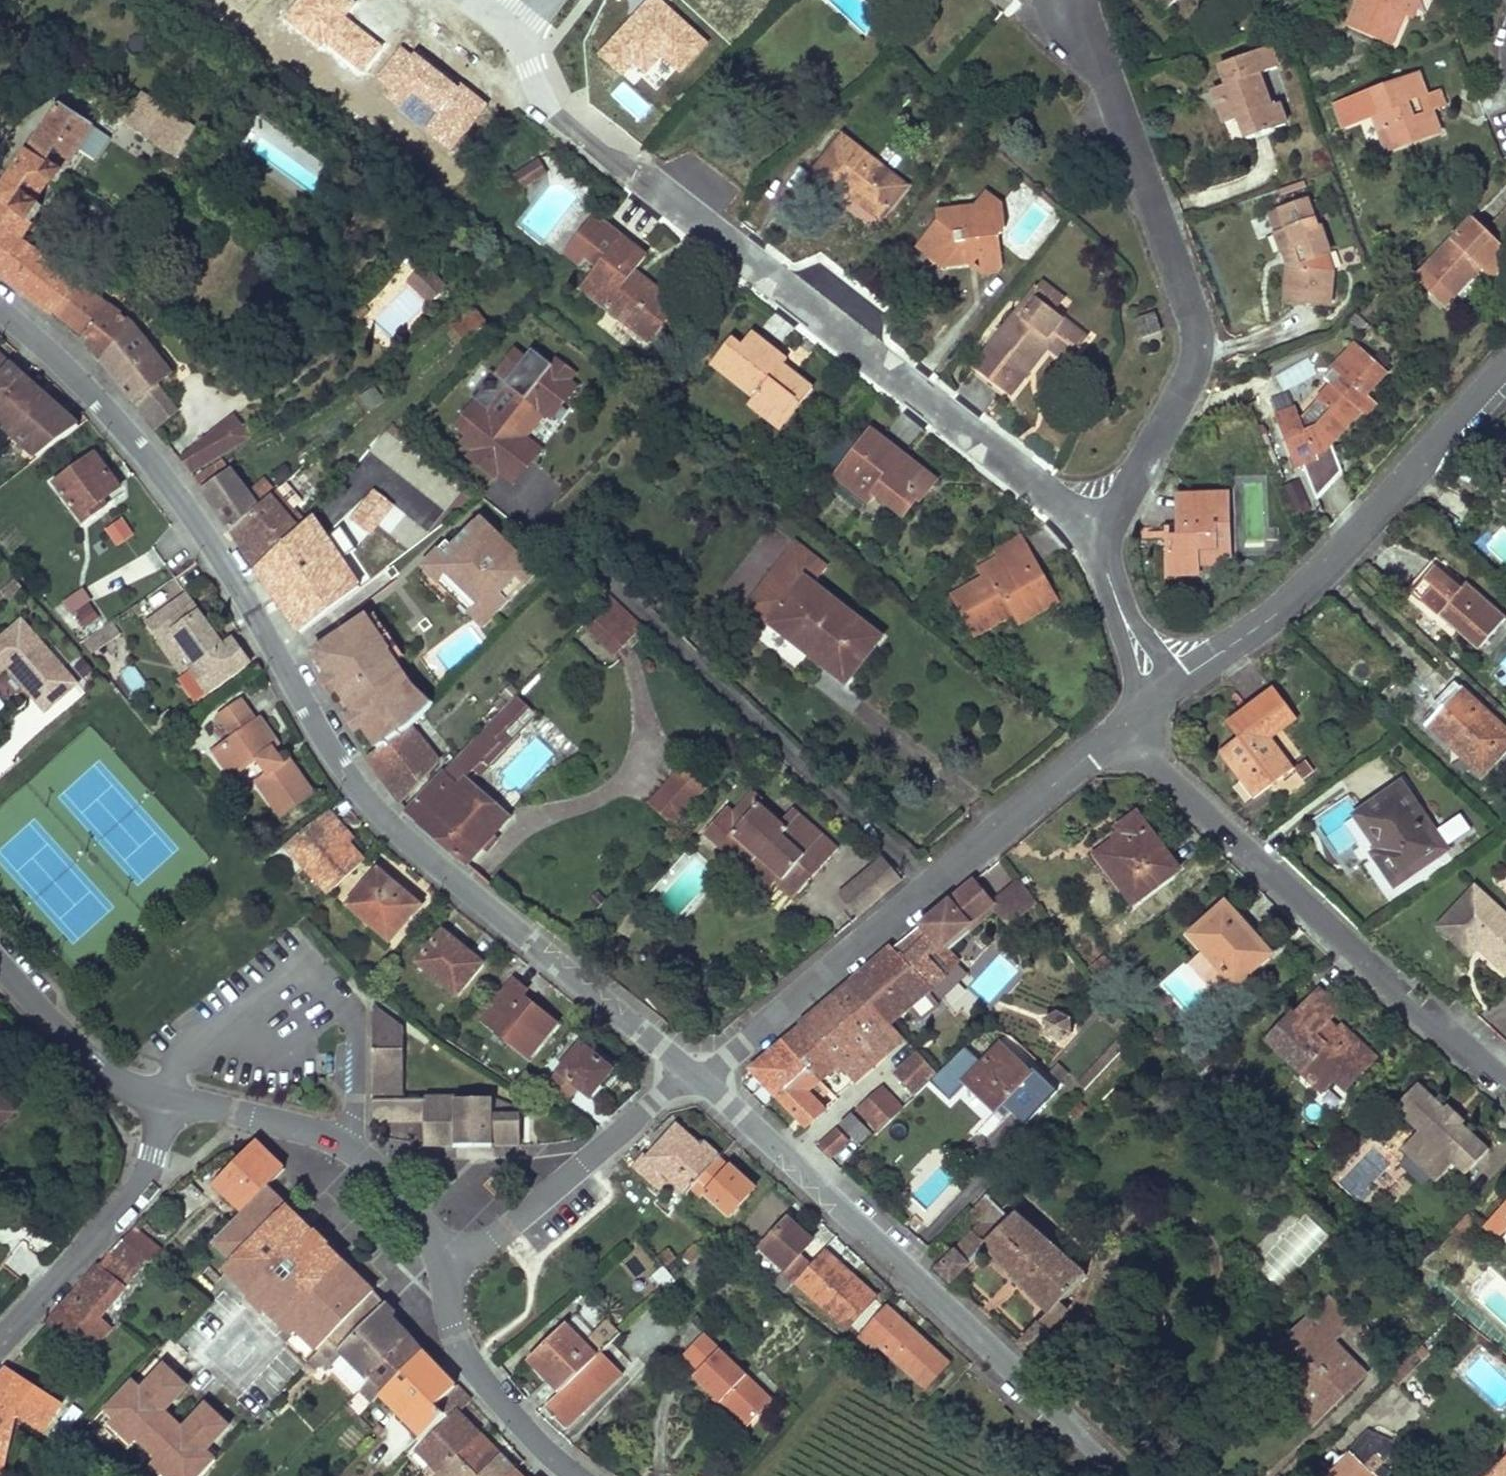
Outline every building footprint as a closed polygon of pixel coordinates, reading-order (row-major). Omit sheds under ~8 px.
[(278,21),(314,45),(337,10),(343,0),(293,0),(278,21)] [(637,59),(649,70),(666,52),(683,68),(708,42),(691,26),(679,15),(664,0),(653,0),(603,52),(625,72),(637,59)] [(1167,9),(1176,0),(1158,0),(1167,9)] [(1346,25),(1389,44),(1403,14),(1409,0),(1357,0),(1346,25)] [(1403,14),(1410,17),(1417,0),(1409,0),(1403,14)] [(337,10),(314,45),(354,72),(377,37),(337,10)] [(1270,48),(1223,65),(1230,84),(1234,96),(1217,102),(1226,124),(1243,118),(1249,138),(1286,125),(1279,105),(1270,108),(1264,89),(1258,91),(1254,76),(1277,67),(1270,48)] [(420,50),(388,92),(454,142),(486,100),(420,50)] [(90,61),(82,73),(92,80),(101,68),(90,61)] [(1418,76),(1366,94),(1333,106),(1340,125),(1358,118),(1357,113),(1371,107),(1373,112),(1386,148),(1437,129),(1430,110),(1412,116),(1406,101),(1424,94),(1418,76)] [(1230,84),(1213,91),(1217,102),(1234,96),(1230,84)] [(1424,94),(1406,101),(1412,116),(1430,110),(1446,104),(1440,89),(1424,94)] [(142,96),(123,123),(179,160),(198,134),(142,96)] [(62,105),(0,194),(0,201),(33,224),(43,209),(38,204),(53,183),(57,186),(96,128),(62,105)] [(1357,113),(1358,118),(1373,112),(1371,107),(1357,113)] [(844,138),(812,176),(843,201),(852,193),(859,198),(857,201),(880,219),(905,187),(844,138)] [(542,160),(529,168),(537,181),(550,173),(542,160)] [(529,168),(516,176),(524,189),(537,181),(529,168)] [(973,208),(938,210),(939,219),(926,236),(933,243),(943,250),(944,266),(968,263),(968,255),(980,253),(982,272),(1000,271),(1003,267),(1000,236),(1007,227),(992,215),(1003,201),(987,190),(973,208)] [(21,241),(33,224),(0,201),(0,274),(21,241)] [(1307,202),(1281,210),(1289,230),(1278,234),(1276,234),(1282,253),(1284,253),(1290,250),(1295,264),(1288,265),(1285,301),(1330,305),(1332,272),(1314,270),(1311,260),(1327,254),(1331,253),(1321,227),(1317,228),(1307,202)] [(1281,210),(1270,213),(1278,234),(1289,230),(1281,210)] [(1259,237),(1272,231),(1264,214),(1251,220),(1259,237)] [(1422,268),(1411,279),(1439,307),(1451,294),(1479,266),(1490,275),(1505,259),(1505,249),(1471,217),(1422,268)] [(646,259),(619,238),(592,218),(564,254),(581,268),(587,260),(597,268),(581,289),(609,311),(612,307),(661,345),(686,312),(664,296),(641,279),(639,283),(631,277),(634,274),(646,259)] [(926,236),(919,245),(926,251),(933,243),(926,236)] [(0,274),(13,284),(34,251),(21,241),(0,274)] [(1295,264),(1290,250),(1284,253),(1288,265),(1295,264)] [(34,251),(13,284),(54,316),(78,285),(34,251)] [(1327,254),(1311,260),(1314,270),(1332,272),(1327,254)] [(427,262),(411,279),(433,300),(449,284),(427,262)] [(641,279),(634,274),(631,277),(639,283),(641,279)] [(78,285),(54,316),(88,342),(102,361),(134,403),(170,375),(129,324),(78,285)] [(1038,289),(1021,309),(1027,314),(1039,300),(1054,312),(1059,305),(1038,289)] [(1021,309),(990,348),(1021,372),(1045,344),(1042,341),(1046,337),(1074,358),(1081,349),(1080,347),(1087,338),(1054,312),(1039,300),(1027,314),(1021,309)] [(612,307),(609,311),(659,348),(661,345),(612,307)] [(473,308),(457,324),(470,337),(486,322),(473,308)] [(1156,313),(1136,319),(1142,337),(1162,331),(1156,313)] [(457,324),(452,328),(464,342),(470,337),(457,324)] [(731,340),(716,359),(759,393),(754,399),(749,405),(769,421),(778,409),(785,414),(794,403),(800,407),(812,391),(792,376),(789,380),(780,373),(787,363),(752,335),(741,348),(731,340)] [(1045,344),(1021,372),(1027,376),(1049,348),(1069,365),(1074,358),(1046,337),(1042,341),(1045,344)] [(1297,408),(1275,417),(1296,469),(1304,466),(1318,501),(1342,474),(1333,444),(1361,412),(1365,415),(1377,401),(1367,394),(1387,370),(1355,342),(1333,368),(1324,378),(1331,384),(1317,400),(1330,410),(1316,425),(1306,430),(1300,418),(1297,408)] [(511,347),(453,423),(465,433),(457,442),(469,451),(461,463),(489,483),(511,455),(508,453),(502,448),(507,443),(516,431),(493,413),(513,389),(534,406),(548,389),(557,395),(578,367),(558,352),(551,363),(531,348),(524,357),(511,347)] [(716,359),(710,366),(754,399),(759,393),(716,359)] [(0,374),(0,401),(21,376),(8,365),(0,374)] [(1012,395),(1057,443),(1078,422),(1034,375),(1012,395)] [(79,428),(38,391),(21,376),(0,401),(0,424),(39,458),(79,428)] [(547,416),(560,398),(557,395),(548,389),(534,406),(547,416)] [(1317,400),(1300,418),(1306,430),(1316,425),(1330,410),(1317,400)] [(778,409),(769,421),(781,431),(800,407),(794,403),(785,414),(778,409)] [(248,437),(237,423),(226,431),(237,445),(248,437)] [(226,431),(182,464),(192,478),(237,445),(226,431)] [(872,433),(857,452),(867,461),(882,440),(872,433)] [(936,482),(882,440),(867,461),(857,452),(836,478),(869,503),(875,495),(903,517),(916,502),(919,503),(936,482)] [(513,447),(507,443),(502,448),(508,453),(513,447)] [(110,477),(95,455),(55,484),(84,525),(124,496),(110,477)] [(274,492),(265,482),(248,496),(223,462),(193,480),(210,503),(230,530),(269,496),(274,492)] [(1221,494),(1184,495),(1185,513),(1178,513),(1178,526),(1160,526),(1160,530),(1166,531),(1166,539),(1167,559),(1173,558),(1173,575),(1198,574),(1197,564),(1196,557),(1216,557),(1215,548),(1230,547),(1228,511),(1222,511),(1221,494)] [(269,496),(230,530),(244,550),(256,569),(299,530),(302,527),(299,525),(269,496)] [(125,517),(110,528),(121,543),(136,532),(125,517)] [(343,699),(360,724),(378,751),(411,727),(430,708),(440,698),(444,693),(423,659),(470,621),(479,630),(534,574),(520,560),(478,520),(449,548),(446,544),(456,533),(445,523),(386,567),(398,585),(335,628),(341,635),(313,654),(343,699)] [(299,530),(256,569),(275,598),(291,622),(342,575),(323,555),(312,565),(307,559),(314,551),(299,530)] [(1023,538),(995,554),(998,561),(1002,558),(1013,578),(1037,564),(1023,538)] [(749,607),(771,624),(812,656),(818,650),(851,676),(880,638),(815,588),(829,570),(797,546),(749,607)] [(1230,547),(1215,548),(1216,557),(1231,556),(1230,547)] [(1058,601),(1037,564),(1013,578),(1002,558),(998,561),(982,569),(988,579),(955,598),(976,634),(1015,612),(1028,605),(1034,614),(1058,601)] [(1425,581),(1434,590),(1422,603),(1439,618),(1441,618),(1479,652),(1505,620),(1505,619),(1467,584),(1462,589),(1437,567),(1425,581)] [(1425,581),(1413,595),(1422,603),(1434,590),(1425,581)] [(209,696),(251,666),(233,640),(224,646),(207,623),(188,596),(149,624),(162,642),(175,633),(197,665),(191,669),(209,696)] [(610,596),(600,607),(607,613),(633,638),(643,628),(610,596)] [(1028,605),(1015,612),(1020,622),(1034,614),(1028,605)] [(96,617),(89,607),(75,618),(81,627),(96,617)] [(600,607),(583,625),(590,632),(607,613),(600,607)] [(0,638),(0,676),(11,667),(49,710),(84,680),(46,636),(27,615),(0,638)] [(117,620),(88,640),(96,652),(125,632),(117,620)] [(95,667),(87,657),(79,663),(87,674),(95,667)] [(1434,707),(1441,714),(1428,725),(1451,747),(1455,743),(1486,771),(1505,748),(1505,734),(1454,685),(1434,707)] [(1276,689),(1228,723),(1240,739),(1220,753),(1254,799),(1286,776),(1293,787),(1315,772),(1307,761),(1295,769),(1272,738),(1266,729),(1292,709),(1276,689)] [(537,715),(516,696),(408,810),(406,812),(467,866),(509,818),(488,799),(483,806),(461,786),(483,762),(488,767),(537,715)] [(256,725),(242,705),(219,720),(234,741),(214,755),(232,781),(258,763),(269,778),(258,787),(281,820),(314,797),(290,763),(286,766),(275,751),(280,747),(271,735),(261,722),(256,725)] [(1292,709),(1266,729),(1272,738),(1299,718),(1292,709)] [(378,751),(367,759),(384,782),(400,803),(438,763),(411,727),(378,751)] [(684,765),(652,801),(676,822),(708,786),(684,765)] [(1356,809),(1341,820),(1356,842),(1369,833),(1381,851),(1375,856),(1395,885),(1447,850),(1400,783),(1357,812),(1356,809)] [(806,821),(793,809),(779,824),(758,806),(756,808),(746,799),(710,840),(722,851),(745,870),(752,863),(757,856),(782,878),(776,883),(794,899),(812,879),(839,849),(806,821)] [(329,830),(338,824),(328,812),(285,848),(326,899),(363,865),(347,845),(337,833),(333,835),(329,830)] [(1139,816),(1120,829),(1125,837),(1099,857),(1133,906),(1181,872),(1163,848),(1139,816)] [(347,845),(352,841),(343,831),(338,824),(329,830),(333,835),(337,833),(347,845)] [(757,856),(752,863),(776,883),(782,878),(757,856)] [(841,894),(859,915),(902,879),(881,859),(841,894)] [(395,885),(379,872),(349,908),(390,943),(419,907),(405,896),(395,888),(395,885)] [(1022,883),(993,907),(996,911),(1009,927),(1037,903),(1022,883)] [(950,904),(969,927),(993,907),(974,885),(950,904)] [(1430,929),(1460,957),(1468,948),(1471,944),(1479,952),(1476,955),(1500,978),(1505,972),(1505,927),(1467,890),(1430,929)] [(887,957),(853,986),(890,1025),(931,990),(945,977),(959,965),(947,952),(943,948),(969,927),(950,904),(923,927),(928,932),(914,944),(909,938),(904,943),(911,957),(905,963),(894,951),(887,957)] [(1227,904),(1191,936),(1237,987),(1272,956),(1227,904)] [(969,927),(943,948),(947,952),(996,911),(993,907),(969,927)] [(923,927),(909,938),(914,944),(928,932),(923,927)] [(465,949),(444,933),(417,965),(457,997),(484,964),(465,949)] [(1471,944),(1468,948),(1476,955),(1479,952),(1471,944)] [(945,977),(931,990),(940,1000),(954,987),(945,977)] [(529,993),(516,982),(483,1021),(529,1059),(557,1026),(541,1013),(524,999),(529,993)] [(853,986),(837,999),(874,1039),(890,1025),(853,986)] [(1291,1012),(1265,1040),(1319,1092),(1331,1079),(1342,1089),(1356,1074),(1349,1067),(1365,1050),(1339,1025),(1336,1028),(1330,1034),(1322,1026),(1327,1020),(1338,1008),(1318,990),(1294,1015),(1291,1012)] [(837,999),(802,1029),(838,1067),(847,1076),(853,1070),(861,1077),(872,1069),(881,1060),(888,1054),(874,1039),(837,999)] [(405,1035),(374,1011),(374,1102),(404,1102),(405,1035)] [(1059,1014),(1046,1022),(1047,1036),(1060,1043),(1072,1035),(1071,1021),(1059,1014)] [(1327,1020),(1322,1026),(1330,1034),(1336,1028),(1327,1020)] [(683,1022),(679,1032),(692,1038),(696,1028),(683,1022)] [(890,1025),(874,1039),(888,1054),(904,1040),(890,1025)] [(802,1029),(783,1044),(810,1071),(820,1082),(838,1067),(802,1029)] [(783,1044),(752,1071),(778,1098),(810,1071),(783,1044)] [(1002,1045),(965,1084),(986,1106),(995,1114),(1003,1106),(1024,1127),(1060,1091),(1037,1069),(1032,1073),(1002,1045)] [(613,1073),(582,1047),(550,1085),(570,1101),(579,1090),(591,1100),(613,1073)] [(1349,1067),(1356,1074),(1372,1057),(1365,1050),(1349,1067)] [(919,1055),(896,1077),(915,1098),(938,1076),(920,1056),(919,1055)] [(853,1070),(847,1076),(853,1083),(861,1077),(853,1070)] [(810,1071),(778,1098),(808,1128),(827,1111),(818,1102),(829,1091),(820,1082),(810,1071)] [(1396,1108),(1410,1122),(1419,1130),(1402,1149),(1436,1180),(1453,1162),(1465,1173),(1489,1147),(1462,1122),(1459,1125),(1447,1114),(1450,1111),(1434,1096),(1420,1083),(1396,1108)] [(883,1089),(860,1111),(880,1133),(903,1110),(883,1089)] [(17,1115),(0,1096),(0,1129),(17,1115)] [(426,1124),(426,1101),(404,1102),(374,1102),(374,1124),(426,1124)] [(520,1145),(520,1113),(493,1101),(426,1101),(426,1124),(426,1148),(456,1147),(457,1150),(493,1150),(493,1145),(520,1145)] [(1465,1118),(1454,1107),(1450,1111),(1447,1114),(1459,1125),(1462,1122),(1465,1118)] [(872,1134),(854,1116),(841,1127),(859,1147),(872,1134)] [(644,1153),(632,1166),(652,1186),(655,1183),(661,1189),(667,1182),(661,1175),(664,1174),(686,1194),(691,1189),(720,1158),(703,1143),(699,1147),(678,1127),(648,1158),(644,1153)] [(838,1130),(819,1148),(831,1161),(850,1143),(838,1130)] [(272,1155),(258,1142),(216,1184),(244,1213),(270,1188),(287,1170),(272,1155)] [(729,1167),(720,1158),(691,1189),(701,1199),(704,1195),(728,1219),(747,1198),(734,1185),(742,1178),(729,1167)] [(1409,1184),(1401,1177),(1381,1198),(1389,1205),(1409,1184)] [(742,1178),(734,1185),(747,1198),(755,1190),(742,1178)] [(316,1234),(270,1188),(244,1213),(238,1220),(216,1243),(234,1262),(228,1269),(255,1296),(316,1234)] [(984,1227),(939,1272),(953,1285),(985,1251),(1019,1286),(1049,1318),(1021,1348),(1034,1360),(1053,1341),(1048,1335),(1070,1313),(1062,1307),(1088,1279),(1018,1216),(998,1234),(991,1228),(987,1224),(1007,1203),(995,1191),(972,1215),(984,1227)] [(1485,1222),(1498,1234),(1505,1226),(1505,1199),(1485,1222)] [(991,1228),(1011,1207),(1007,1203),(987,1224),(991,1228)] [(791,1220),(763,1248),(786,1269),(774,1282),(786,1293),(797,1281),(812,1265),(802,1254),(810,1246),(798,1236),(803,1231),(791,1220)] [(136,1229),(123,1242),(147,1261),(151,1265),(163,1253),(136,1229)] [(803,1231),(798,1236),(810,1246),(814,1242),(803,1231)] [(316,1234),(255,1296),(261,1302),(268,1310),(329,1248),(322,1241),(321,1240),(316,1234)] [(1154,1234),(1148,1240),(1154,1245),(1159,1239),(1154,1234)] [(123,1242),(49,1325),(91,1353),(113,1329),(101,1318),(147,1261),(123,1242)] [(702,1254),(694,1247),(674,1266),(677,1270),(672,1274),(677,1279),(694,1262),(702,1254)] [(375,1296),(329,1248),(268,1310),(296,1337),(301,1333),(321,1352),(346,1324),(375,1296)] [(826,1250),(821,1255),(848,1280),(853,1275),(826,1250)] [(667,1251),(659,1259),(666,1267),(675,1260),(667,1251)] [(702,1254),(694,1262),(702,1271),(712,1262),(704,1253),(702,1254)] [(812,1265),(797,1281),(849,1329),(877,1298),(863,1284),(853,1275),(848,1280),(821,1255),(812,1265)] [(174,1264),(164,1275),(172,1282),(182,1270),(174,1264)] [(662,1266),(653,1274),(665,1290),(675,1281),(662,1266)] [(321,1352),(304,1370),(311,1377),(321,1367),(327,1373),(344,1356),(368,1380),(372,1377),(411,1337),(393,1318),(396,1315),(385,1305),(375,1296),(346,1324),(321,1352)] [(1332,1299),(1322,1309),(1345,1334),(1356,1324),(1332,1299)] [(890,1306),(862,1336),(874,1349),(880,1344),(925,1387),(948,1362),(927,1342),(890,1306)] [(1322,1309),(1282,1348),(1290,1356),(1274,1372),(1289,1387),(1285,1390),(1293,1399),(1297,1395),(1319,1418),(1335,1401),(1338,1405),(1365,1378),(1340,1352),(1336,1357),(1328,1350),(1345,1334),(1322,1309)] [(565,1325),(529,1360),(542,1373),(561,1393),(601,1354),(621,1335),(598,1311),(583,1326),(591,1335),(582,1343),(565,1325)] [(728,1399),(754,1424),(775,1403),(705,1336),(685,1357),(702,1373),(696,1379),(723,1404),(728,1399)] [(417,1344),(411,1337),(372,1377),(386,1392),(425,1353),(417,1344)] [(1282,1348),(1266,1364),(1274,1372),(1290,1356),(1282,1348)] [(425,1353),(386,1392),(401,1407),(440,1369),(433,1361),(425,1353)] [(561,1393),(545,1409),(557,1421),(566,1430),(622,1375),(601,1354),(561,1393)] [(116,1398),(128,1410),(123,1415),(146,1436),(151,1430),(171,1449),(166,1454),(177,1465),(188,1475),(193,1470),(200,1475),(205,1475),(217,1462),(208,1454),(230,1429),(208,1409),(185,1432),(166,1415),(188,1390),(165,1369),(143,1393),(131,1381),(116,1398)] [(440,1369),(401,1407),(429,1434),(440,1422),(425,1405),(446,1385),(450,1381),(445,1375),(440,1369)] [(0,1380),(0,1475),(4,1475),(18,1417),(43,1433),(60,1408),(8,1372),(0,1380)] [(450,1381),(446,1385),(453,1393),(457,1389),(450,1381)] [(446,1385),(425,1405),(440,1422),(445,1417),(437,1409),(453,1393),(446,1385)] [(459,1414),(470,1403),(469,1402),(457,1389),(453,1393),(437,1409),(445,1417),(449,1421),(458,1412),(459,1414)] [(1293,1399),(1290,1402),(1312,1425),(1319,1418),(1297,1395),(1293,1399)] [(728,1399),(723,1404),(749,1429),(754,1424),(728,1399)] [(418,1452),(441,1474),(459,1456),(478,1436),(476,1433),(468,1424),(459,1414),(458,1412),(449,1421),(418,1452)] [(135,1426),(123,1415),(118,1422),(129,1432),(135,1426)] [(429,1434),(414,1449),(418,1452),(449,1421),(445,1417),(440,1422),(429,1434)] [(129,1432),(140,1443),(146,1436),(135,1426),(129,1432)] [(1365,1427),(1343,1450),(1345,1453),(1338,1461),(1336,1458),(1324,1471),(1327,1475),(1326,1475),(1378,1475),(1373,1472),(1402,1441),(1365,1427)] [(459,1456),(479,1475),(480,1475),(500,1456),(488,1445),(479,1435),(478,1436),(459,1456)] [(177,1465),(166,1454),(161,1460),(172,1471),(177,1465)] [(441,1474),(439,1475),(479,1475),(459,1456),(441,1474)] [(516,1472),(507,1464),(500,1456),(480,1475),(512,1475),(516,1472)] [(1490,1475),(1502,1475),(1505,1472),(1505,1460),(1490,1475)] [(178,1475),(188,1475),(177,1465),(172,1471),(178,1475)]
